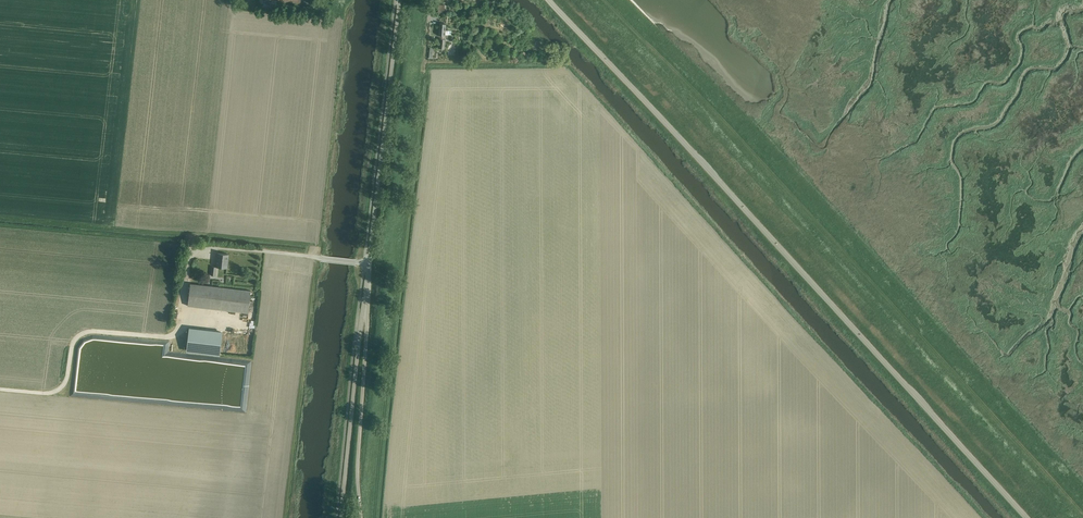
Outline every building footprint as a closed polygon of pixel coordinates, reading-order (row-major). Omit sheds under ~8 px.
[(439,23),(438,35),(440,35),(439,48),(444,49),(445,39),(444,39),(444,36),(445,36),(445,34),(447,34),(451,35),(451,31),(448,30),(446,30),(445,30),(445,27),(446,24),(439,23)] [(218,253),(216,267),(217,267),(227,268),(228,254),(218,253)] [(252,290),(190,283),(187,305),(249,312),(252,290)] [(188,340),(187,351),(220,355),(222,332),(189,329),(188,340)]
